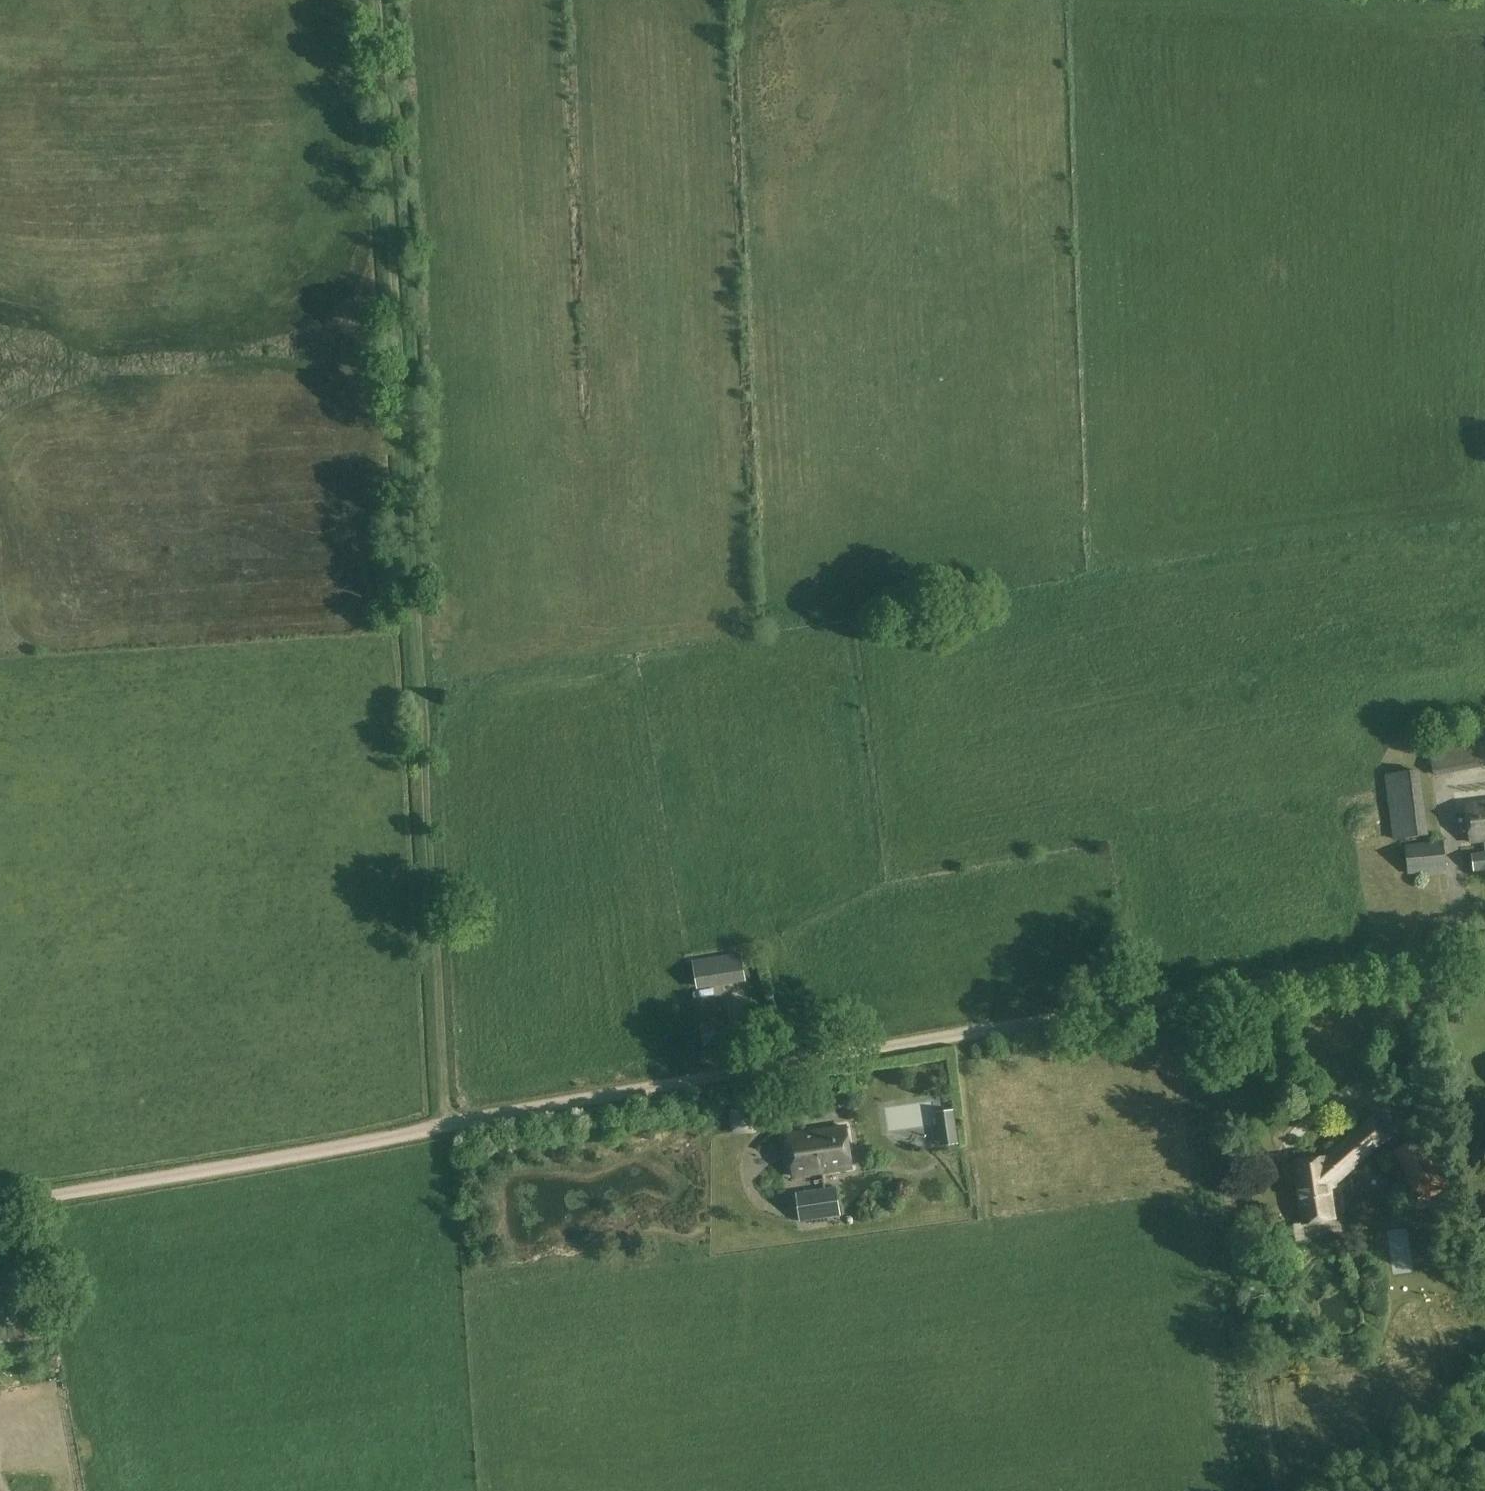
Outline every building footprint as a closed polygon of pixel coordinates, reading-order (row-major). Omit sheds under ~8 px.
[(1429,752),(1435,777),(1484,767),(1484,741),(1429,752)] [(1429,836),(1421,770),(1384,774),(1392,840),(1429,836)] [(1466,805),(1471,842),(1484,840),(1484,802),(1466,805)] [(1411,874),(1448,871),(1445,841),(1408,844),(1411,874)] [(1474,872),(1484,871),(1484,852),(1472,854),(1474,872)] [(723,982),(720,969),(696,974),(699,987),(723,982)] [(945,1118),(948,1134),(956,1133),(954,1117),(945,1118)] [(1390,1137),(1373,1118),(1326,1158),(1294,1163),(1303,1223),(1336,1218),(1332,1187),(1390,1137)] [(852,1169),(846,1127),(789,1135),(794,1177),(852,1169)] [(1422,1204),(1451,1186),(1422,1137),(1393,1155),(1422,1204)] [(796,1193),(800,1223),(841,1217),(837,1187),(796,1193)]
